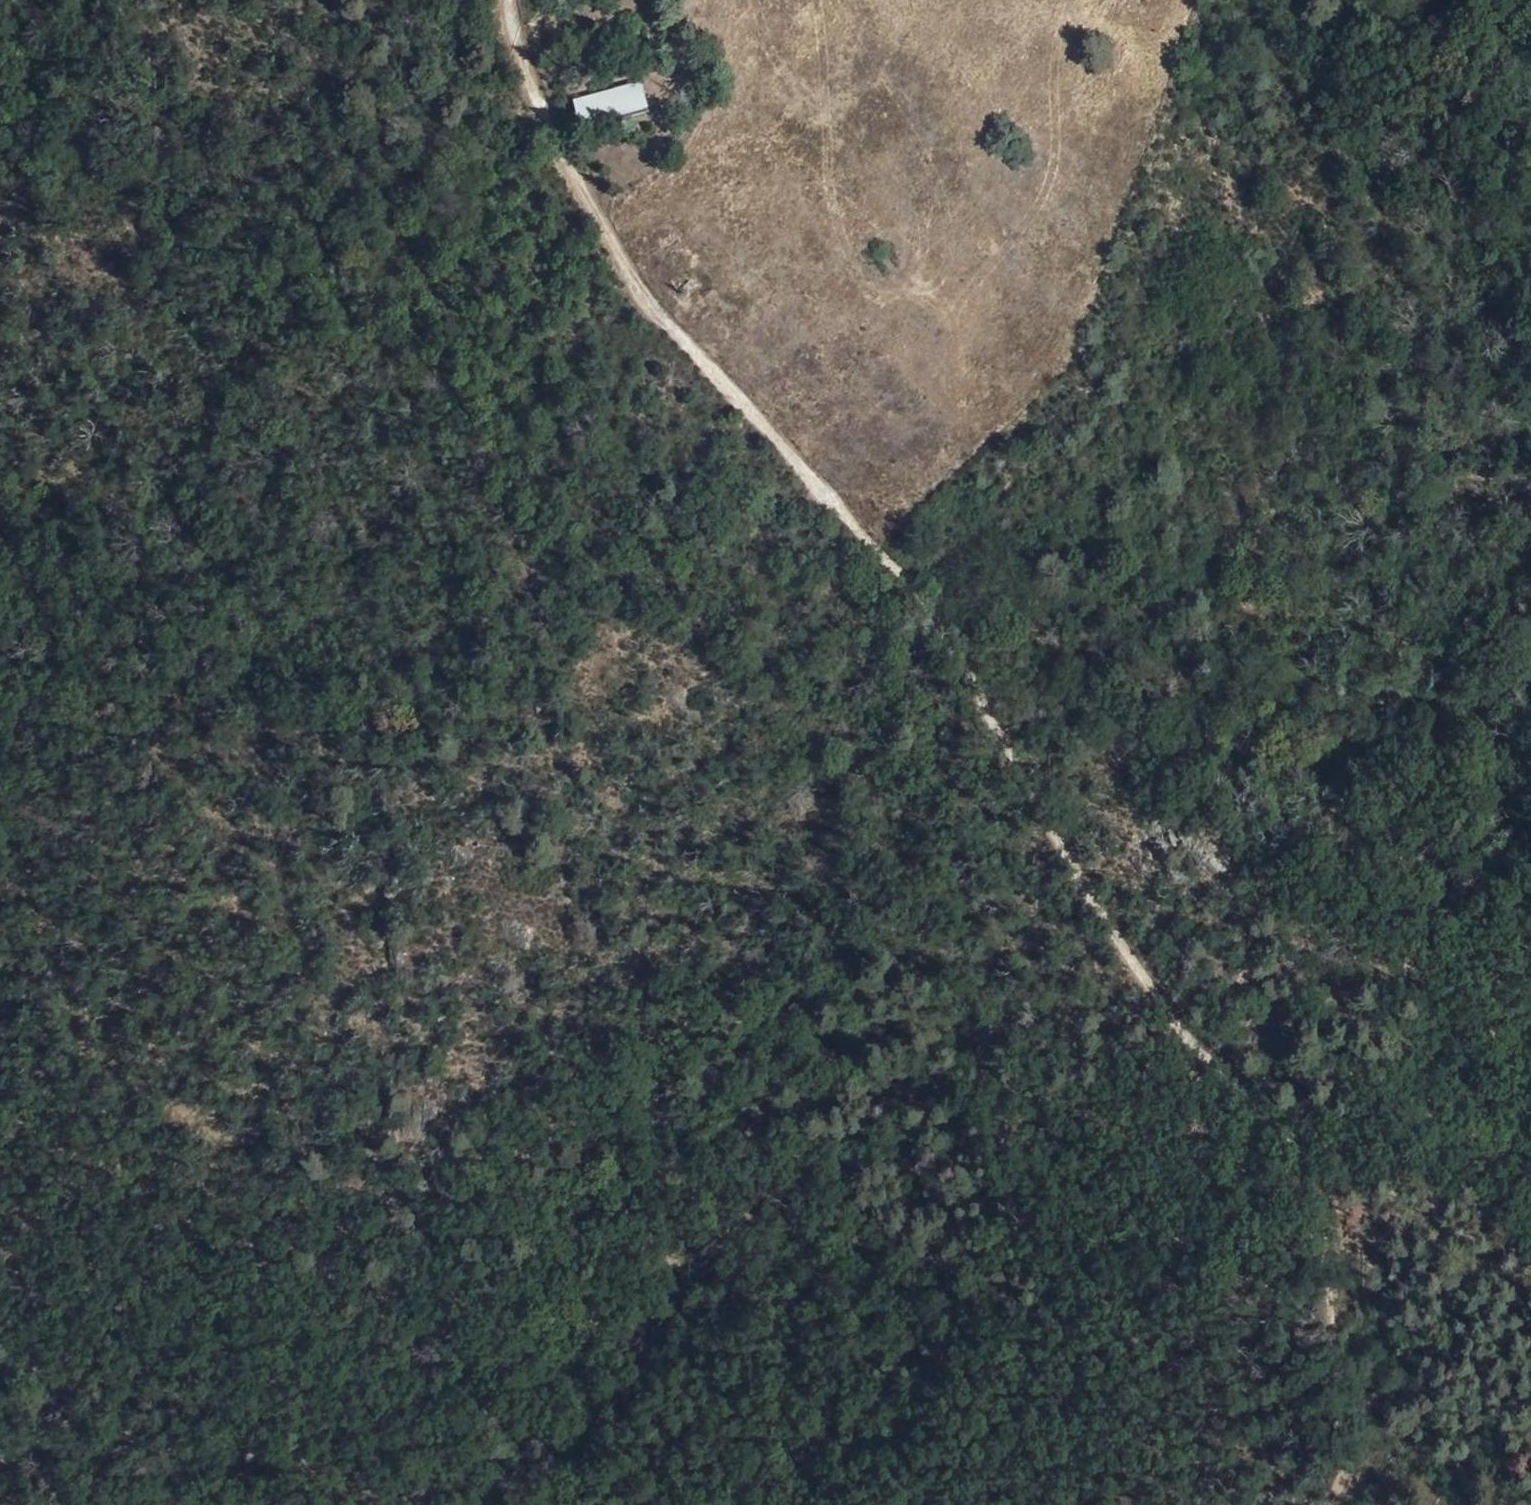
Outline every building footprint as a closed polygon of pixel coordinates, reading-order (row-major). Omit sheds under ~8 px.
[(644,99),(637,78),(573,98),(579,121),(644,99)]
